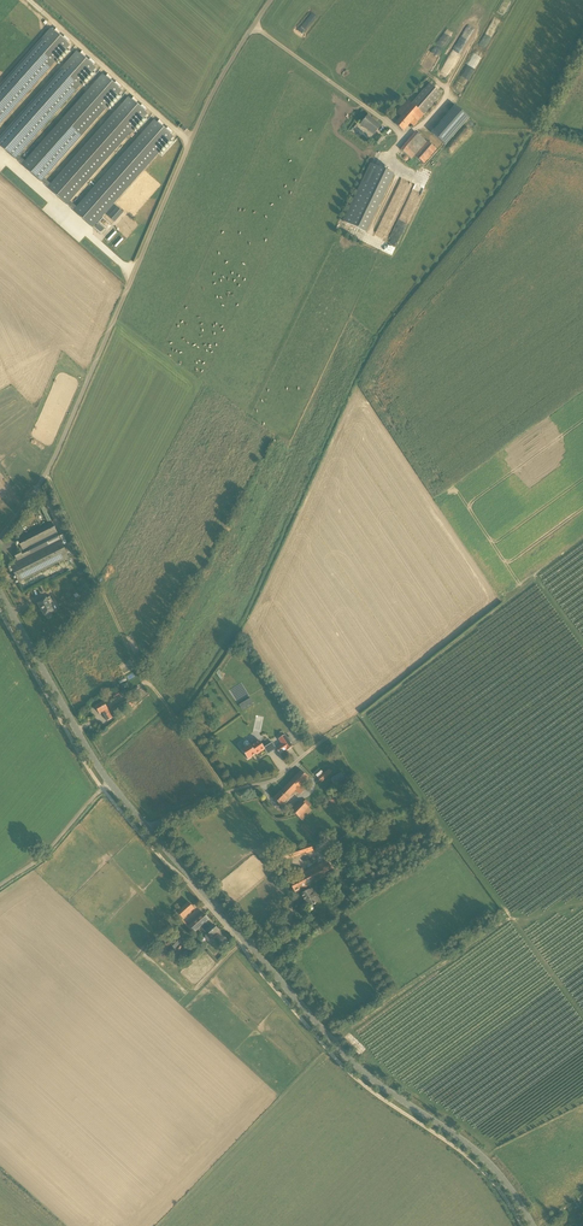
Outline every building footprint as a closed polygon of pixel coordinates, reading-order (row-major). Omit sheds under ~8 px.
[(292,33),(299,39),(306,30),(298,24),(292,33)] [(70,46),(67,43),(51,28),(0,86),(0,125),(70,46)] [(26,161),(19,155),(96,68),(77,51),(0,138),(0,146),(16,159),(23,165),(23,166),(41,182),(42,182),(48,187),(48,188),(67,205),(67,204),(74,210),(74,211),(93,228),(174,137),(154,120),(77,207),(71,202),(148,114),(128,97),(51,184),(45,179),(122,91),(103,75),(26,161)] [(395,124),(403,131),(410,124),(414,127),(442,94),(430,84),(412,104),(407,100),(396,113),(401,117),(395,124)] [(470,114),(454,104),(435,135),(450,145),(470,114)] [(374,135),(381,126),(368,116),(361,124),(374,135)] [(423,163),(432,153),(436,148),(427,141),(427,142),(416,132),(400,150),(412,159),(415,156),(423,163)] [(373,140),(378,145),(384,138),(379,134),(373,140)] [(388,172),(383,169),(372,164),(363,182),(344,222),(354,227),(357,228),(360,229),(367,233),(395,175),(388,172)] [(114,212),(109,217),(115,223),(120,218),(114,212)] [(97,224),(94,227),(101,234),(106,229),(99,223),(98,224),(97,224)] [(48,522),(51,520),(44,507),(41,509),(48,522)] [(19,583),(20,582),(69,558),(51,523),(18,540),(23,551),(20,553),(19,549),(13,552),(18,561),(10,565),(19,583)] [(53,602),(50,597),(47,599),(46,599),(38,604),(38,603),(38,604),(45,616),(46,616),(47,618),(48,619),(49,619),(50,618),(51,617),(51,616),(50,614),(53,612),(54,612),(53,611),(49,604),(53,602)] [(121,697),(118,691),(112,694),(112,695),(115,700),(121,697)] [(116,717),(133,707),(129,699),(112,708),(116,717)] [(112,718),(103,702),(96,707),(100,714),(102,712),(107,721),(112,718)] [(287,751),(293,747),(285,735),(278,739),(282,744),(276,748),(280,755),(286,751),(287,751)] [(265,749),(262,744),(259,740),(251,746),(250,745),(248,742),(245,741),(244,742),(243,745),(246,748),(242,750),(248,759),(256,754),(257,755),(265,749)] [(319,770),(314,776),(321,783),(327,776),(319,770)] [(307,792),(300,786),(308,778),(301,771),(280,792),(274,798),(281,806),(287,799),(295,791),(302,797),(307,792)] [(341,773),(331,777),(332,778),(332,779),(334,783),(341,780),(344,778),(342,774),(341,773)] [(338,802),(336,796),(335,794),(329,796),(332,805),(338,802)] [(311,805),(306,800),(303,803),(301,801),(292,811),(302,821),(312,811),(308,807),(311,805)] [(306,851),(304,845),(279,855),(281,861),(306,851)] [(323,874),(332,869),(327,857),(314,864),(315,865),(311,866),(312,868),(304,872),(302,868),(296,872),(299,878),(290,882),(295,892),(303,888),(305,892),(301,894),(306,902),(304,903),(307,908),(308,907),(310,910),(311,910),(312,911),(313,910),(313,909),(314,908),(312,905),(319,901),(312,887),(310,884),(325,877),(323,874)] [(189,902),(177,912),(183,919),(194,909),(189,902)] [(199,917),(193,922),(187,927),(192,933),(202,925),(209,933),(205,936),(206,939),(208,942),(213,938),(212,937),(219,931),(213,924),(210,927),(206,922),(209,919),(203,913),(199,917)] [(155,945),(158,941),(155,939),(152,943),(151,942),(146,947),(151,952),(156,946),(155,945)] [(172,955),(176,950),(175,949),(172,946),(167,951),(172,955)] [(579,1198),(572,1200),(574,1206),(581,1204),(579,1198)]
